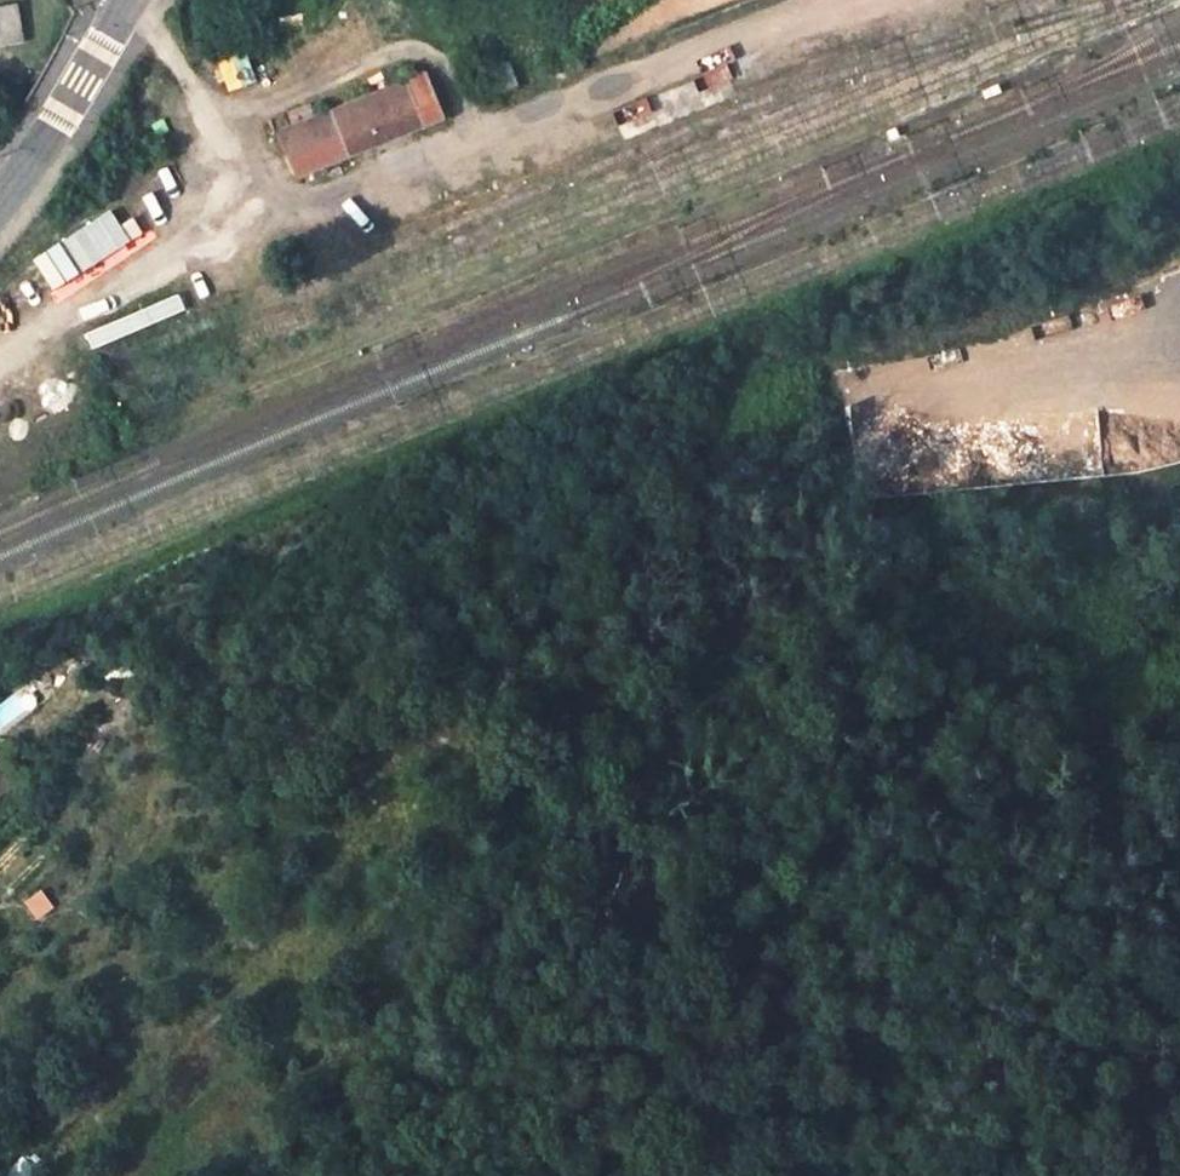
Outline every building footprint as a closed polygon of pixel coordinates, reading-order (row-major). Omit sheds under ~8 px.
[(24,41),(17,4),(0,7),(0,45),(24,41)] [(283,155),(303,196),(445,126),(425,86),(283,155)]
